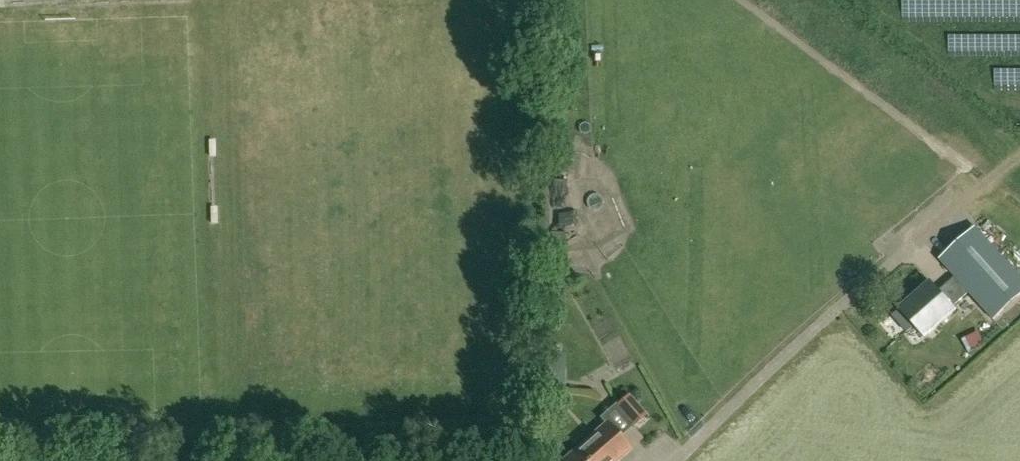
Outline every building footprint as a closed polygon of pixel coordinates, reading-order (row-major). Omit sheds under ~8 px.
[(932,253),(954,277),(967,292),(983,309),(1018,277),(965,218),(929,250),(932,253)] [(951,306),(967,292),(954,277),(938,292),(930,283),(900,311),(924,337),(954,310),(951,306)] [(995,301),(1011,320),(1019,312),(1019,280),(995,301)] [(617,405),(634,425),(646,415),(629,395),(617,405)] [(630,449),(607,422),(563,460),(617,460),(630,449)]
